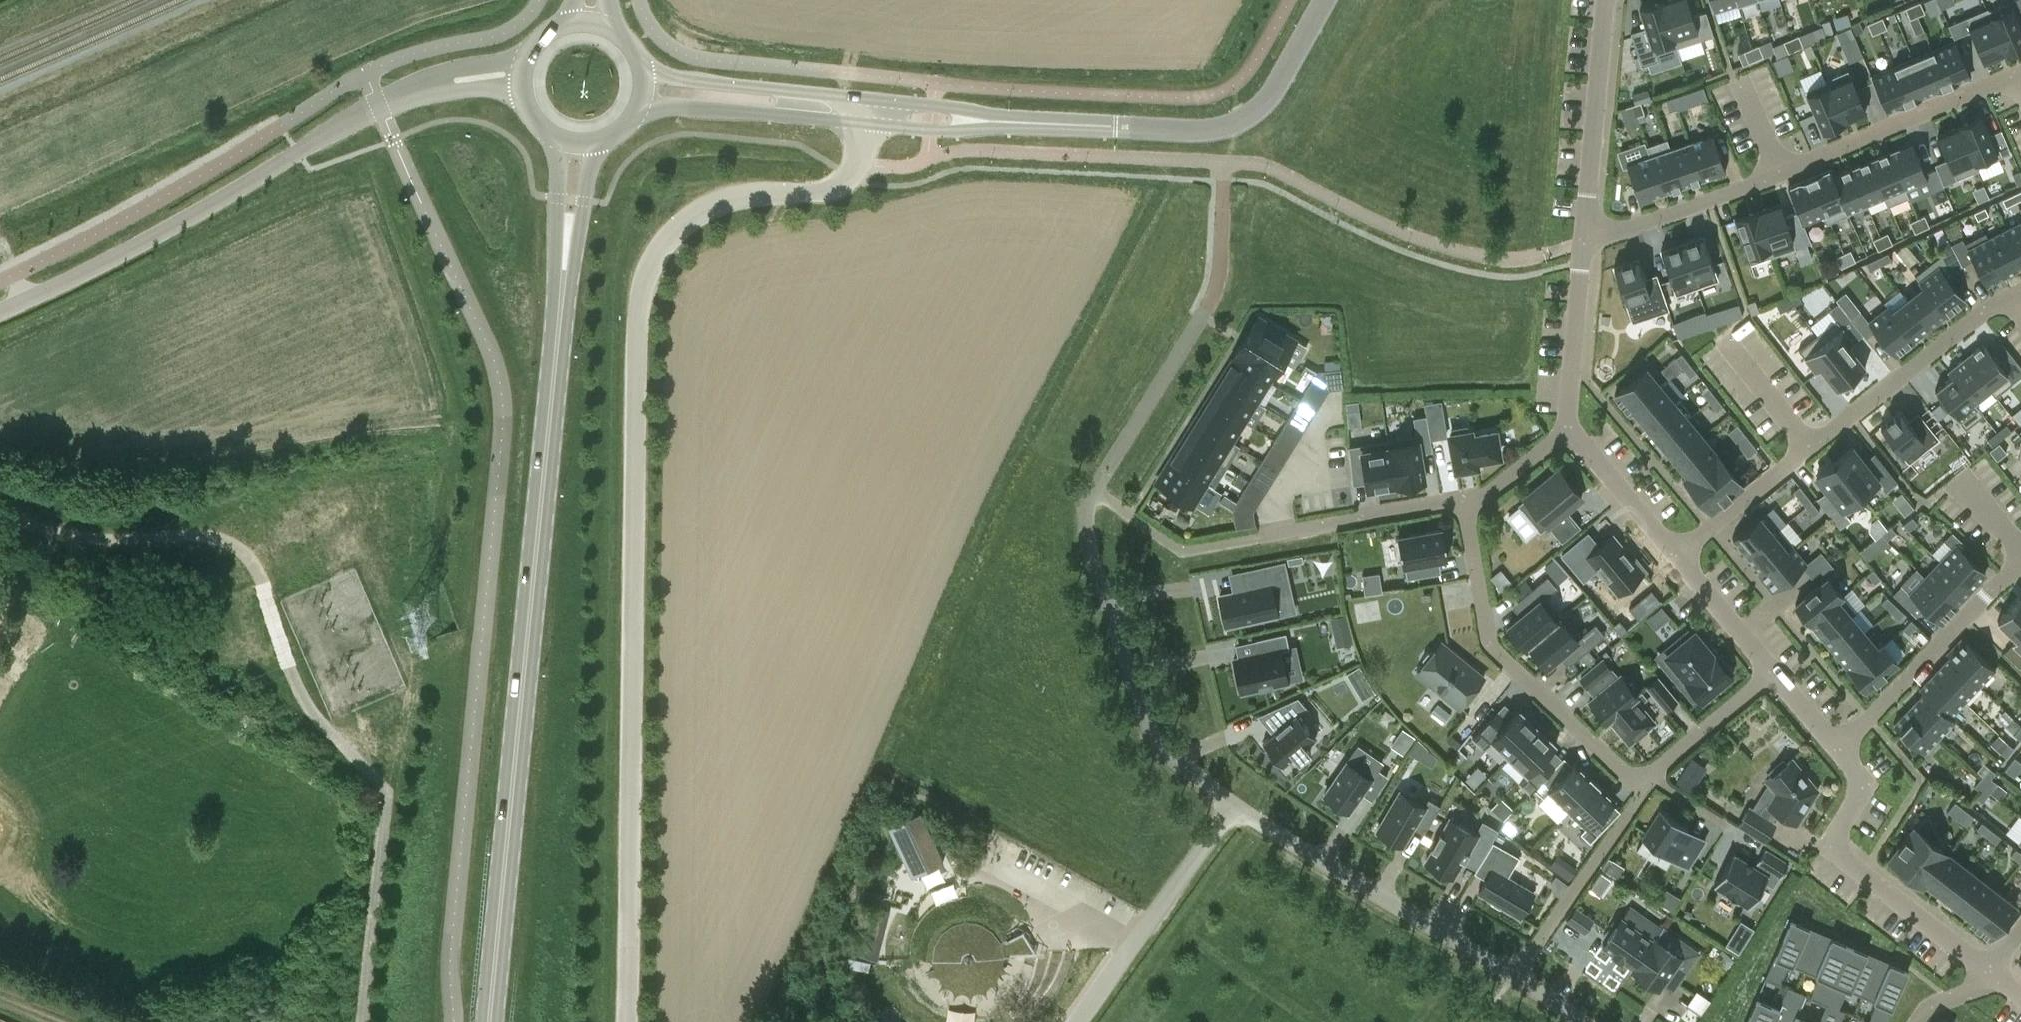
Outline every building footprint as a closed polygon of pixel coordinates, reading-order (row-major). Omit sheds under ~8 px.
[(1663,1),(1677,47),(1713,35),(1706,11),(1692,16),(1687,0),(1667,0),(1663,1)] [(1737,3),(1737,0),(1711,0),(1714,10),(1737,3)] [(1956,1),(1955,0),(1925,0),(1930,12),(1956,1)] [(1988,10),(1998,35),(2005,52),(2020,46),(2020,28),(2016,16),(2020,13),(2020,0),(2013,0),(2010,1),(1989,10),(1988,10)] [(1677,47),(1663,1),(1640,8),(1646,28),(1631,32),(1642,66),(1658,60),(1656,54),(1677,47)] [(1917,16),(1925,13),(1920,1),(1913,4),(1917,16)] [(1910,19),(1917,16),(1913,4),(1905,7),(1910,19)] [(1948,25),(1954,38),(1971,31),(1984,61),(2005,52),(1998,35),(1988,10),(1989,10),(1988,8),(1948,25)] [(1880,31),(1887,28),(1882,17),(1875,20),(1880,31)] [(1820,22),(1821,25),(1824,35),(1825,36),(1833,33),(1833,31),(1829,19),(1820,22)] [(1872,34),(1880,31),(1875,20),(1867,23),(1872,34)] [(1851,28),(1844,31),(1849,40),(1855,37),(1851,28)] [(1798,35),(1790,38),(1795,49),(1802,46),(1798,35)] [(1795,49),(1790,38),(1783,41),(1788,52),(1795,49)] [(1947,86),(1970,77),(1955,41),(1932,51),(1947,86)] [(1815,55),(1811,45),(1804,48),(1808,58),(1815,55)] [(1751,48),(1756,59),(1762,57),(1758,46),(1751,48)] [(1750,62),(1756,59),(1751,48),(1745,51),(1750,62)] [(1929,94),(1947,86),(1932,51),(1913,59),(1929,94)] [(1910,102),(1929,94),(1913,59),(1895,67),(1910,102)] [(1887,112),(1910,102),(1895,67),(1872,76),(1887,112)] [(1827,81),(1844,121),(1866,112),(1848,70),(1825,79),(1826,82),(1827,81)] [(1826,82),(1805,91),(1822,130),(1844,121),(1827,81),(1826,82)] [(1677,108),(1685,106),(1681,94),(1673,97),(1677,108)] [(1670,111),(1677,108),(1673,97),(1666,100),(1670,111)] [(1637,116),(1645,113),(1641,102),(1633,105),(1637,116)] [(1629,119),(1637,116),(1633,105),(1625,107),(1629,119)] [(1959,126),(1977,168),(1978,167),(1999,158),(1981,117),(1959,126)] [(1977,168),(1959,126),(1938,135),(1949,161),(1936,166),(1943,185),(1978,170),(1979,170),(1978,167),(1977,168)] [(1726,171),(1712,133),(1691,140),(1705,179),(1726,171)] [(1684,186),(1670,148),(1667,139),(1646,146),(1649,155),(1662,193),(1684,186)] [(1705,179),(1691,140),(1670,148),(1684,186),(1705,179)] [(1905,188),(1927,179),(1912,141),(1889,151),(1905,188)] [(1909,197),(1905,188),(1889,151),(1869,160),(1885,197),(1889,206),(1909,197)] [(1662,193),(1649,155),(1626,163),(1640,201),(1662,193)] [(1867,204),(1885,197),(1869,160),(1851,167),(1867,204)] [(1849,212),(1867,204),(1851,167),(1833,175),(1849,212)] [(1850,214),(1849,212),(1833,175),(1831,169),(1810,178),(1825,213),(1829,222),(1850,214)] [(2020,170),(2013,173),(2017,185),(2020,183),(2020,173),(2020,170)] [(1803,223),(1825,213),(1810,178),(1788,187),(1803,223)] [(1989,198),(1983,184),(1972,189),(1978,203),(1989,198)] [(2017,201),(2013,194),(2002,199),(2006,206),(2017,201)] [(1758,211),(1773,256),(1795,248),(1780,203),(1758,211)] [(1988,214),(1985,207),(1974,212),(1978,219),(1988,214)] [(1758,211),(1735,218),(1751,263),(1773,256),(1758,211)] [(1922,229),(1930,226),(1924,215),(1917,218),(1922,229)] [(1915,233),(1922,229),(1917,218),(1910,222),(1915,233)] [(2006,228),(2020,257),(2020,221),(2006,228)] [(2020,267),(2020,257),(2006,228),(1988,238),(1987,238),(2006,275),(2020,267)] [(1802,232),(1791,236),(1795,248),(1801,264),(1812,260),(1802,232)] [(1885,247),(1893,243),(1887,232),(1880,236),(1885,247)] [(2006,275),(1987,238),(1988,238),(1985,232),(1984,233),(1965,243),(1962,238),(1951,244),(1962,265),(1973,260),(1986,285),(2006,275)] [(1703,236),(1683,243),(1699,287),(1719,280),(1703,236)] [(1878,250),(1885,247),(1880,236),(1873,239),(1878,250)] [(1683,243),(1664,249),(1679,293),(1699,287),(1683,243)] [(1951,271),(1962,265),(1951,244),(1940,249),(1942,253),(1950,270),(1951,271)] [(1848,264),(1856,261),(1850,250),(1843,253),(1848,264)] [(1880,265),(1891,260),(1888,252),(1877,258),(1880,265)] [(1841,268),(1848,264),(1843,253),(1836,257),(1841,268)] [(1924,286),(1946,314),(1948,315),(1965,301),(1949,281),(1954,277),(1951,271),(1950,270),(1942,253),(1915,274),(1921,281),(1924,286)] [(1656,275),(1645,279),(1638,258),(1614,267),(1629,311),(1664,298),(1656,275)] [(1869,270),(1880,265),(1877,258),(1866,263),(1869,270)] [(1929,327),(1946,314),(1924,286),(1907,299),(1929,327)] [(1794,305),(1802,302),(1798,294),(1789,298),(1794,305)] [(1780,312),(1794,305),(1789,298),(1776,304),(1780,312)] [(1929,327),(1907,299),(1891,312),(1890,313),(1912,340),(1913,340),(1929,327)] [(1759,311),(1755,300),(1747,303),(1751,314),(1753,313),(1759,311)] [(1743,316),(1739,304),(1726,309),(1730,321),(1743,316)] [(1914,342),(1913,340),(1912,340),(1890,313),(1891,312),(1887,307),(1869,322),(1861,311),(1851,319),(1866,338),(1876,330),(1896,356),(1914,342)] [(1254,324),(1246,337),(1282,360),(1295,339),(1273,325),(1259,316),(1254,324)] [(1689,317),(1674,323),(1679,338),(1695,333),(1689,317)] [(1866,368),(1849,346),(1854,342),(1843,329),(1843,328),(1837,332),(1824,343),(1852,379),(1865,368),(1866,368)] [(1282,360),(1246,337),(1233,358),(1235,359),(1238,361),(1268,379),(1270,380),(1282,360)] [(1816,372),(1820,368),(1838,390),(1838,389),(1852,379),(1824,343),(1810,354),(1805,358),(1805,359),(1816,372)] [(2007,376),(2007,375),(1983,344),(1982,345),(1965,358),(1990,389),(2007,376)] [(1683,367),(1689,362),(1681,353),(1675,358),(1683,367)] [(1973,403),(1990,389),(1965,358),(1948,371),(1953,377),(1973,403)] [(1256,400),(1268,379),(1238,361),(1235,359),(1223,379),(1256,400)] [(1324,361),(1325,370),(1331,369),(1341,368),(1340,359),(1324,361)] [(1690,377),(1696,372),(1689,362),(1683,367),(1690,377)] [(1323,385),(1328,378),(1303,363),(1299,370),(1313,379),(1323,385)] [(1633,409),(1660,385),(1646,368),(1615,394),(1630,412),(1633,409)] [(1976,409),(1977,408),(1973,403),(1953,377),(1952,378),(1935,391),(1960,422),(1976,409)] [(1243,420),(1256,400),(1223,379),(1210,400),(1243,420)] [(1323,385),(1313,379),(1309,385),(1319,392),(1323,385)] [(1646,425),(1674,402),(1660,385),(1633,409),(1646,425)] [(1709,401),(1716,396),(1708,387),(1702,392),(1709,401)] [(1717,411),(1723,406),(1716,396),(1709,401),(1717,411)] [(1197,420),(1230,441),(1243,420),(1210,400),(1197,420)] [(1347,412),(1359,410),(1358,401),(1346,403),(1347,412)] [(1660,441),(1688,418),(1674,402),(1646,425),(1660,441)] [(1442,405),(1425,408),(1426,415),(1430,438),(1447,435),(1442,405)] [(1923,419),(1913,427),(1900,410),(1880,426),(1909,462),(1938,439),(1923,419)] [(1287,420),(1297,427),(1304,431),(1309,424),(1292,413),(1287,420)] [(1413,417),(1416,435),(1388,440),(1396,485),(1404,484),(1404,487),(1418,485),(1418,481),(1425,480),(1421,452),(1433,450),(1426,415),(1413,417)] [(1674,458),(1702,435),(1688,418),(1660,441),(1674,458)] [(1230,441),(1197,420),(1185,441),(1218,461),(1226,466),(1239,446),(1230,441)] [(1293,433),(1297,427),(1287,420),(1283,427),(1293,433)] [(1728,432),(1733,438),(1743,430),(1738,424),(1728,432)] [(2002,438),(2011,430),(2006,424),(1996,431),(2002,438)] [(1758,449),(1756,447),(1743,430),(1733,438),(1748,457),(1758,449)] [(1471,436),(1470,431),(1450,435),(1456,469),(1477,465),(1476,460),(1500,455),(1498,448),(1500,447),(1498,433),(1496,433),(1495,432),(1471,436)] [(1992,445),(2002,438),(1996,431),(1987,438),(1992,445)] [(1684,478),(1716,451),(1702,435),(1674,458),(1687,474),(1684,478)] [(1396,485),(1388,440),(1349,446),(1352,479),(1366,477),(1368,489),(1396,485)] [(1205,481),(1218,461),(1185,441),(1173,460),(1172,461),(1205,481)] [(1997,445),(1990,450),(1996,457),(2003,452),(1997,445)] [(1882,464),(1872,472),(1853,447),(1834,462),(1865,500),(1882,486),(1886,492),(1897,483),(1882,464)] [(1742,483),(1716,451),(1684,478),(1711,510),(1742,483)] [(1263,460),(1273,466),(1277,459),(1267,453),(1263,460)] [(1172,461),(1173,460),(1170,459),(1170,460),(1157,481),(1193,503),(1206,482),(1205,481),(1172,461)] [(1280,470),(1273,466),(1263,460),(1258,468),(1275,478),(1280,470)] [(1847,514),(1865,500),(1834,462),(1816,476),(1835,501),(1826,509),(1841,528),(1851,519),(1847,514)] [(1567,510),(1582,498),(1559,470),(1518,504),(1541,531),(1548,526),(1562,543),(1581,527),(1567,510)] [(1812,501),(1800,486),(1793,491),(1806,506),(1812,501)] [(1243,514),(1247,507),(1244,505),(1237,501),(1223,492),(1219,499),(1243,514)] [(1244,505),(1247,507),(1254,511),(1258,505),(1241,494),(1241,495),(1237,501),(1244,505)] [(1820,510),(1812,501),(1806,506),(1813,516),(1820,510)] [(1747,555),(1779,529),(1764,511),(1733,538),(1747,555)] [(1903,524),(1908,530),(1918,523),(1913,516),(1903,524)] [(1882,533),(1887,539),(1897,532),(1891,525),(1882,533)] [(1443,532),(1443,529),(1398,537),(1403,565),(1405,565),(1407,578),(1435,574),(1432,560),(1448,557),(1445,543),(1448,542),(1446,531),(1443,532)] [(1761,571),(1793,545),(1779,529),(1747,555),(1761,571)] [(1940,561),(1970,589),(1986,573),(1975,563),(1980,557),(1952,531),(1944,540),(1952,548),(1940,561)] [(1597,548),(1586,534),(1562,554),(1575,569),(1588,558),(1618,593),(1643,572),(1642,570),(1645,568),(1634,554),(1631,557),(1613,535),(1597,548)] [(1772,591),(1802,565),(1811,576),(1829,560),(1821,550),(1807,562),(1793,545),(1761,571),(1758,574),(1772,591)] [(1302,556),(1287,558),(1289,565),(1303,561),(1302,556)] [(1544,565),(1558,582),(1567,574),(1553,557),(1544,565)] [(1842,595),(1827,577),(1837,569),(1829,560),(1811,576),(1818,585),(1795,604),(1810,621),(1842,595)] [(1970,589),(1940,561),(1926,577),(1956,605),(1970,589)] [(1246,589),(1233,592),(1220,595),(1227,626),(1277,615),(1273,596),(1291,592),(1284,562),(1242,572),(1246,589)] [(1881,579),(1874,569),(1868,574),(1875,583),(1881,579)] [(1499,589),(1511,579),(1503,570),(1491,579),(1499,589)] [(1380,571),(1362,573),(1364,592),(1382,590),(1380,571)] [(1527,647),(1530,644),(1563,616),(1546,595),(1557,586),(1547,575),(1520,598),(1529,608),(1509,625),(1511,628),(1510,629),(1518,639),(1519,638),(1527,647)] [(1956,605),(1926,577),(1911,593),(1902,585),(1894,594),(1911,611),(1920,601),(1942,622),(1957,607),(1956,605)] [(1661,602),(1652,590),(1629,608),(1639,620),(1661,602)] [(1842,595),(1810,621),(1824,638),(1851,615),(1852,617),(1857,613),(1855,611),(1842,595)] [(2009,608),(2020,619),(2020,595),(2009,608)] [(1896,604),(1887,596),(1882,602),(1890,610),(1896,604)] [(1899,619),(1905,613),(1896,604),(1890,610),(1899,619)] [(1669,616),(1662,606),(1652,614),(1660,623),(1669,616)] [(2017,640),(2013,644),(2020,652),(2020,619),(2009,608),(1998,620),(1997,621),(2017,640)] [(1576,659),(1605,635),(1596,623),(1583,634),(1566,614),(1563,616),(1530,644),(1537,652),(1535,654),(1543,664),(1545,662),(1547,665),(1568,648),(1576,659)] [(1348,627),(1345,615),(1330,619),(1333,631),(1348,627)] [(1838,654),(1865,632),(1852,617),(1851,615),(1824,638),(1838,654)] [(1671,617),(1656,627),(1663,637),(1677,627),(1671,617)] [(1620,619),(1613,624),(1621,635),(1628,630),(1620,619)] [(1903,628),(1909,634),(1917,625),(1911,619),(1903,628)] [(1259,651),(1256,654),(1238,658),(1234,659),(1241,692),(1288,681),(1281,650),(1289,648),(1286,632),(1257,639),(1259,651)] [(1670,657),(1662,664),(1693,701),(1701,694),(1703,697),(1734,671),(1711,643),(1706,647),(1694,632),(1668,654),(1670,657)] [(1838,654),(1851,671),(1878,648),(1878,647),(1865,632),(1838,654)] [(1995,668),(1965,640),(1950,656),(1979,685),(1995,668)] [(1423,657),(1424,663),(1417,671),(1460,706),(1484,677),(1441,642),(1434,650),(1428,651),(1423,657)] [(1878,648),(1851,671),(1866,688),(1897,661),(1883,644),(1882,643),(1878,647),(1878,648)] [(1979,685),(1950,656),(1935,672),(1965,700),(1979,685)] [(1638,694),(1621,673),(1618,676),(1603,658),(1581,677),(1589,687),(1591,686),(1597,693),(1589,700),(1606,720),(1609,718),(1638,694)] [(1346,674),(1352,683),(1365,675),(1359,666),(1346,674)] [(1950,716),(1951,715),(1965,700),(1935,672),(1920,687),(1919,688),(1923,692),(1924,692),(1950,716)] [(1658,677),(1647,686),(1666,709),(1677,700),(1658,677)] [(1656,720),(1641,702),(1649,696),(1643,689),(1638,694),(1609,718),(1629,743),(1656,720)] [(1955,719),(1951,715),(1950,716),(1924,692),(1923,692),(1909,707),(1939,736),(1954,720),(1955,719)] [(1311,711),(1298,696),(1269,711),(1281,725),(1262,741),(1283,765),(1295,755),(1299,760),(1311,750),(1307,745),(1317,737),(1301,719),(1311,711)] [(1939,736),(1909,707),(1894,723),(1924,752),(1939,736)] [(1518,709),(1507,720),(1497,711),(1473,737),(1484,747),(1492,739),(1510,756),(1540,723),(1530,714),(1527,717),(1518,709)] [(1551,733),(1540,723),(1510,756),(1527,773),(1519,781),(1530,792),(1534,788),(1555,765),(1545,756),(1556,745),(1548,736),(1551,733)] [(1403,754),(1414,738),(1403,730),(1392,747),(1403,754)] [(1456,747),(1460,741),(1451,734),(1447,740),(1456,747)] [(1411,752),(1431,764),(1437,753),(1418,741),(1411,752)] [(2014,747),(2008,742),(2000,752),(2007,757),(2014,747)] [(1362,792),(1364,788),(1374,795),(1387,776),(1376,769),(1374,771),(1351,756),(1324,794),(1349,811),(1362,792)] [(2020,768),(2020,762),(2014,757),(2004,770),(2014,777),(2020,768)] [(1750,806),(1739,824),(1764,840),(1776,822),(1771,820),(1777,810),(1797,823),(1818,790),(1793,758),(1786,763),(1783,759),(1769,771),(1772,774),(1766,779),(1775,791),(1762,814),(1750,806)] [(1567,809),(1595,780),(1576,762),(1564,774),(1555,765),(1534,788),(1544,797),(1549,791),(1567,809)] [(1988,781),(1991,777),(1995,771),(1989,766),(1981,776),(1988,781)] [(1687,790),(1694,779),(1682,772),(1675,783),(1687,790)] [(1983,787),(1988,781),(1981,776),(1974,786),(1980,790),(1983,787)] [(1989,792),(1997,782),(1991,777),(1988,781),(1983,787),(1989,792)] [(1611,819),(1603,811),(1615,798),(1595,780),(1567,809),(1585,826),(1580,831),(1590,841),(1611,819)] [(1982,801),(1989,792),(1983,787),(1980,790),(1976,796),(1982,801)] [(1426,829),(1441,805),(1428,798),(1424,805),(1400,791),(1377,830),(1402,845),(1413,827),(1415,823),(1426,829)] [(1503,818),(1512,808),(1501,797),(1491,807),(1503,818)] [(1974,816),(1955,801),(1948,811),(1967,825),(1974,816)] [(1642,837),(1689,867),(1702,845),(1683,833),(1688,826),(1660,808),(1642,837)] [(905,861),(908,868),(912,876),(942,862),(944,862),(937,848),(920,811),(889,826),(905,861)] [(1484,855),(1498,830),(1483,821),(1477,833),(1450,818),(1426,861),(1453,877),(1470,847),(1484,855)] [(1986,836),(1991,829),(1982,821),(1976,828),(1986,836)] [(1924,880),(1946,851),(1914,826),(1888,858),(1921,884),(1924,880)] [(2001,836),(1991,829),(1986,836),(1996,843),(2001,836)] [(1505,836),(1499,832),(1495,839),(1502,842),(1505,836)] [(1520,857),(1493,841),(1474,872),(1486,879),(1479,892),(1520,917),(1534,892),(1508,876),(1520,857)] [(1750,907),(1766,881),(1774,886),(1780,876),(1781,876),(1789,862),(1788,861),(1788,862),(1766,849),(1766,848),(1765,847),(1754,866),(1735,854),(1735,853),(1734,852),(1714,885),(1715,885),(1715,884),(1749,905),(1749,906),(1750,907)] [(2020,861),(2020,852),(2016,848),(2011,855),(2020,862),(2020,861)] [(1924,880),(1941,893),(1963,864),(1946,851),(1924,880)] [(1560,876),(1566,881),(1575,869),(1568,864),(1560,876)] [(1980,877),(1963,864),(1941,893),(1958,906),(1980,877)] [(1997,891),(1980,877),(1958,906),(1975,919),(1972,923),(1997,891)] [(1680,898),(1666,889),(1658,902),(1672,910),(1680,898)] [(2015,905),(1997,891),(1972,923),(1990,937),(2015,905)] [(1576,908),(1568,920),(1584,931),(1592,920),(1576,908)] [(1036,952),(1027,937),(1023,931),(1007,940),(1006,938),(997,925),(982,916),(966,914),(951,918),(937,928),(929,942),(926,960),(935,959),(938,971),(946,982),(957,988),(970,990),(983,987),(993,979),(1000,968),(1002,956),(1011,955),(1011,954),(1036,952)] [(1622,960),(1623,959),(1634,967),(1661,930),(1640,915),(1632,926),(1621,918),(1619,921),(1616,919),(1604,936),(1607,938),(1603,944),(1613,952),(1613,953),(1622,960)] [(1809,927),(1791,918),(1764,979),(1779,985),(1789,962),(1805,968),(1821,931),(1820,931),(1817,937),(1807,933),(1809,927)] [(1664,926),(1661,930),(1634,967),(1632,970),(1639,975),(1637,977),(1650,986),(1651,984),(1658,989),(1667,977),(1677,983),(1691,963),(1672,950),(1679,940),(1663,929),(1665,927),(1664,926)] [(1849,944),(1832,936),(1829,942),(1819,938),(1821,932),(1821,931),(1805,968),(1820,975),(1809,998),(1823,1004),(1849,944)] [(1725,945),(1739,953),(1746,943),(1731,934),(1725,945)] [(878,959),(881,946),(863,941),(860,955),(878,959)] [(1868,952),(1849,944),(1823,1004),(1826,1005),(1826,1004),(1838,1009),(1838,1008),(1848,987),(1863,993),(1879,957),(1878,956),(1875,963),(1865,958),(1868,952)] [(1877,963),(1879,957),(1863,993),(1878,1000),(1868,1021),(1886,1021),(1892,1008),(1909,970),(1890,962),(1887,968),(1877,963)] [(1795,990),(1788,987),(1779,1006),(1757,996),(1746,1021),(1793,1021),(1796,1015),(1796,1016),(1797,1014),(1806,994),(1795,990)] [(1844,1011),(1838,1008),(1838,1009),(1826,1004),(1826,1005),(1818,1021),(1840,1021),(1844,1011)] [(1797,1014),(1796,1016),(1796,1015),(1793,1021),(1817,1021),(1797,1014)]
